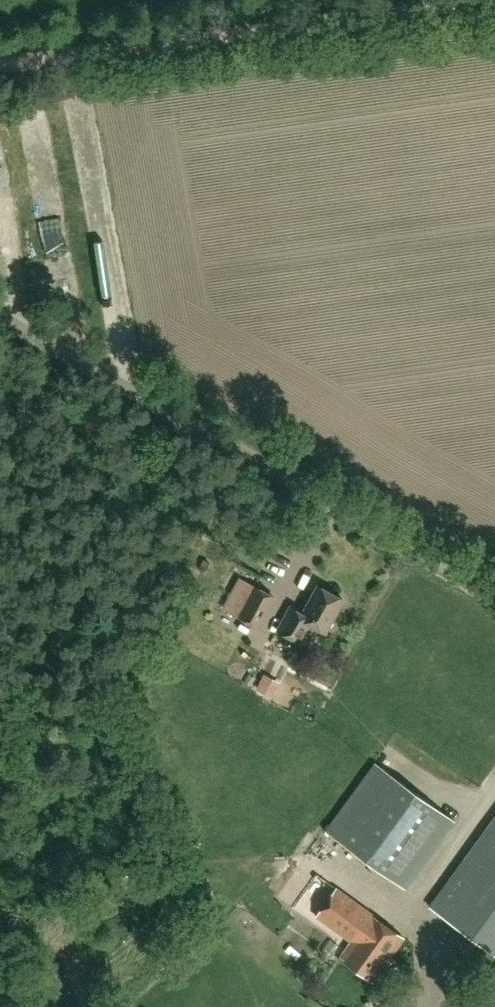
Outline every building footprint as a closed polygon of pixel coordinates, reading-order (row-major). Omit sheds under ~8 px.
[(325,632),(343,598),(317,584),(302,612),(290,606),(277,630),(300,642),(310,624),(325,632)] [(258,627),(275,597),(255,586),(239,616),(258,627)] [(405,888),(454,820),(374,762),(325,830),(405,888)] [(430,907),(494,954),(494,816),(430,907)] [(376,982),(391,961),(388,959),(403,937),(335,888),(315,915),(351,941),(339,957),(372,981),(373,979),(376,982)]
